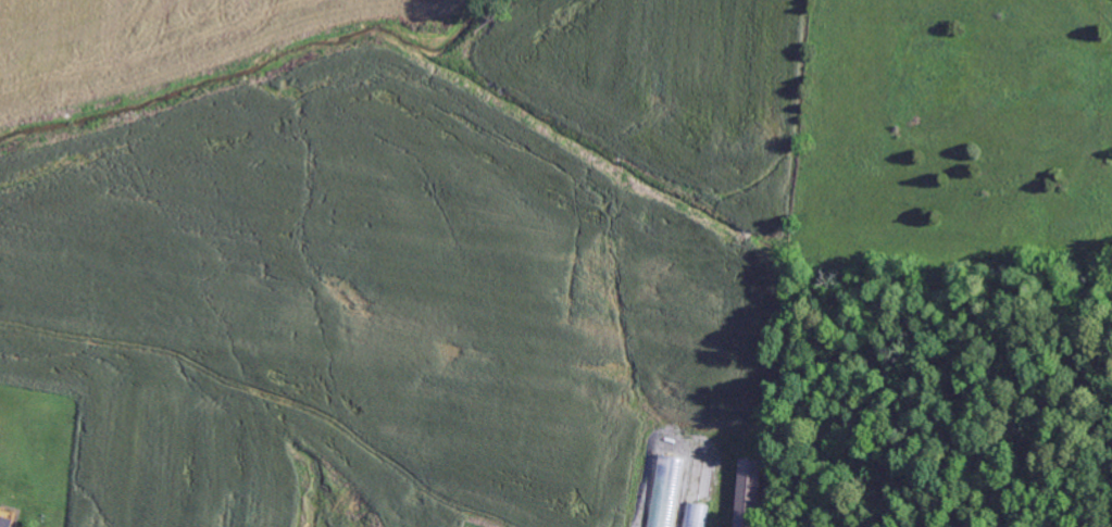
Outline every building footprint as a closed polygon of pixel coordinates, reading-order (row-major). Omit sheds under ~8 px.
[(762,461),(739,460),(735,526),(758,526),(762,461)] [(0,517),(0,526),(12,526),(13,520),(0,517)]
